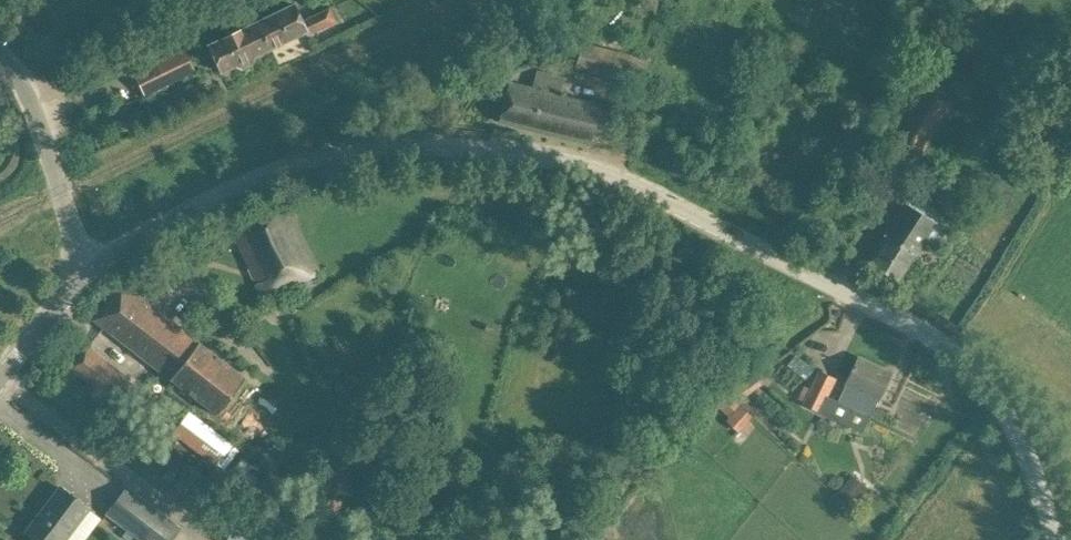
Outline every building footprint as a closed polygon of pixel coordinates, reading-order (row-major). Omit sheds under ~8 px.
[(344,15),(374,0),(336,0),(344,15)] [(330,7),(319,12),(302,21),(294,4),(208,45),(222,72),(237,65),(238,67),(242,68),(252,63),(254,59),(253,57),(306,32),(308,35),(336,21),(330,7)] [(581,43),(575,68),(626,81),(633,56),(581,43)] [(195,71),(184,48),(133,73),(145,96),(195,71)] [(561,91),(562,91),(566,79),(537,71),(532,88),(508,82),(499,121),(533,130),(543,91),(560,96),(560,95),(561,91)] [(620,110),(560,95),(560,96),(543,91),(533,130),(610,149),(620,110)] [(911,193),(867,262),(899,282),(916,255),(925,241),(935,248),(947,230),(937,223),(943,213),(911,193)] [(263,296),(318,272),(281,196),(228,219),(263,296)] [(94,320),(217,415),(245,378),(122,283),(94,320)] [(71,367),(113,398),(114,399),(129,380),(87,347),(71,367)] [(890,372),(859,357),(838,402),(869,417),(890,372)] [(803,403),(819,411),(836,379),(819,371),(803,403)] [(740,401),(762,384),(753,373),(731,391),(740,401)] [(738,431),(751,416),(740,405),(726,420),(738,431)] [(194,413),(177,436),(213,462),(230,439),(194,413)] [(833,427),(823,416),(816,423),(827,433),(833,427)] [(867,487),(852,474),(837,492),(853,505),(867,487)] [(180,527),(127,486),(105,514),(139,539),(170,539),(180,527)] [(78,500),(60,487),(26,532),(37,539),(64,539),(89,508),(78,500)] [(230,539),(278,539),(280,535),(240,514),(228,539),(230,539)]
